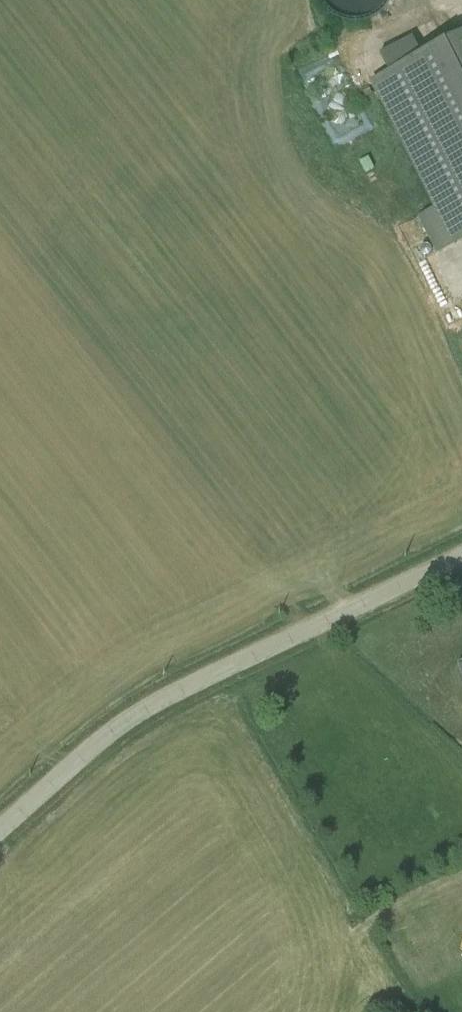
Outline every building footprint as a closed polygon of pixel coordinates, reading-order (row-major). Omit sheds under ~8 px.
[(461,253),(461,50),(382,84),(439,217),(426,222),(443,261),(461,253)] [(420,70),(411,50),(388,60),(397,80),(420,70)]
